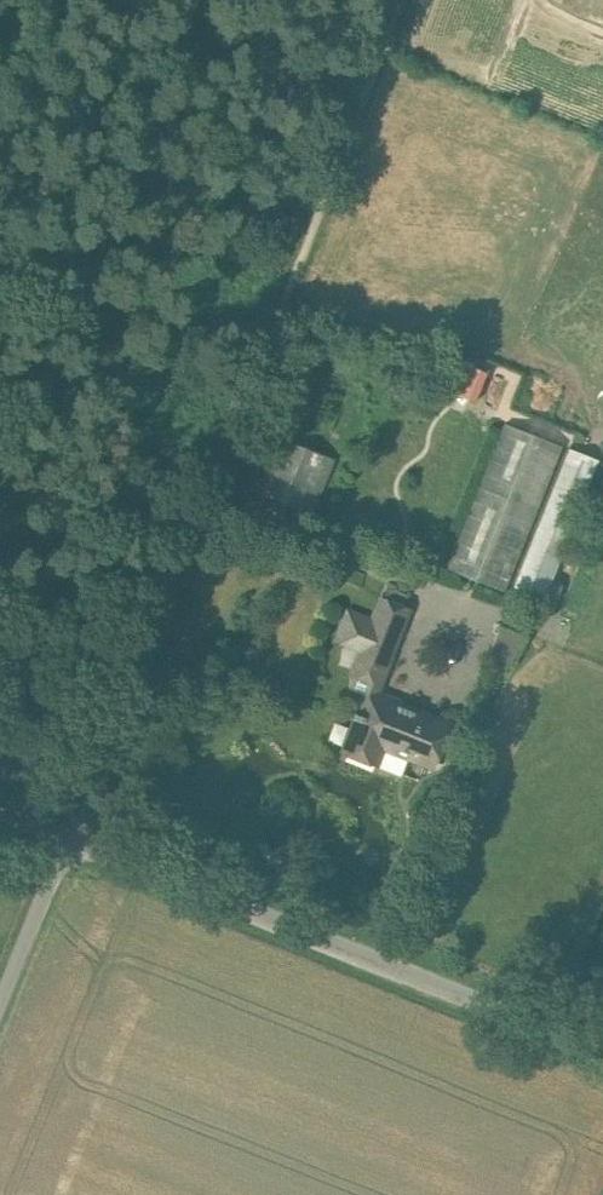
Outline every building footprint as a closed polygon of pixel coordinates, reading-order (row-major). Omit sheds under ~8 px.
[(317,342),(258,488),(316,510),(374,365),(317,342)] [(460,362),(448,390),(469,399),(469,398),(481,371),(473,368),(474,364),(466,361),(465,364),(460,362)] [(508,382),(481,371),(469,398),(497,410),(508,382)] [(565,446),(505,422),(449,563),(508,587),(565,446)] [(570,450),(511,596),(541,608),(599,462),(570,450)] [(409,609),(381,598),(372,620),(401,631),(409,609)] [(372,620),(359,615),(357,619),(347,614),(338,637),(348,641),(347,645),(361,651),(389,662),(401,631),(372,620)] [(395,702),(376,695),(389,662),(361,651),(351,674),(357,677),(352,690),(364,694),(356,714),(351,713),(349,717),(360,721),(348,754),(377,765),(384,746),(433,765),(432,766),(434,767),(451,725),(449,724),(448,726),(394,704),(395,702)]
